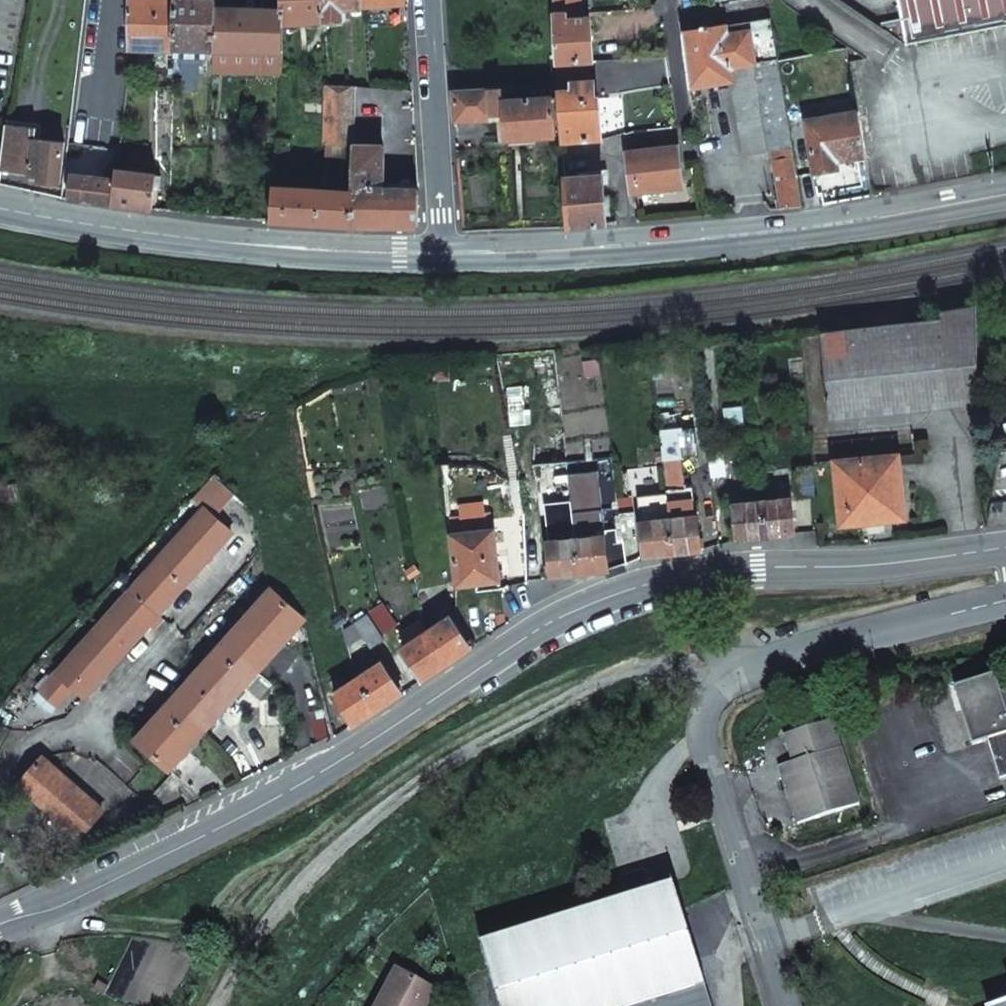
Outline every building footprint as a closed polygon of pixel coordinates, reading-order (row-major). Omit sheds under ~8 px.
[(174,49),(176,0),(127,0),(127,47),(174,49)] [(173,56),(188,57),(188,47),(199,47),(198,57),(214,58),(216,8),(216,0),(176,0),(174,49),(173,56)] [(222,9),(239,9),(239,0),(223,0),(222,9)] [(281,10),(282,24),(299,23),(299,28),(310,28),(310,22),(324,21),(322,0),(281,0),(281,10)] [(324,21),(344,20),(343,7),(362,6),(361,0),(322,0),(324,21)] [(553,12),(567,11),(567,18),(582,17),(582,11),(580,11),(580,0),(552,0),(553,12)] [(800,205),(777,61),(768,0),(735,0),(719,3),(720,11),(679,17),(688,87),(732,80),(745,154),(769,151),(769,149),(772,149),(782,208),(800,205)] [(901,20),(849,30),(854,54),(1005,25),(1005,0),(897,0),(901,20)] [(222,9),(216,8),(214,58),(281,60),(282,24),(281,10),(239,9),(222,9)] [(553,12),(557,78),(584,76),(583,61),(592,60),(589,17),(582,17),(567,18),(567,11),(553,12)] [(188,47),(188,57),(198,57),(199,47),(188,47)] [(461,75),(462,90),(487,89),(486,74),(461,75)] [(559,104),(561,141),(600,139),(598,97),(594,98),(593,80),(572,81),(572,88),(558,89),(559,104)] [(412,91),(411,81),(401,81),(401,90),(412,91)] [(453,90),(455,121),(491,118),(502,118),(503,139),(555,135),(553,104),(559,104),(558,89),(557,84),(524,86),(525,98),(503,99),(502,88),(487,89),(462,90),(453,90)] [(324,145),(353,146),(353,145),(355,87),(326,85),(324,145)] [(836,161),(864,157),(856,110),(804,119),(813,172),(837,168),(836,161)] [(37,122),(7,119),(6,125),(36,128),(37,122)] [(36,128),(6,125),(0,169),(39,174),(38,179),(59,182),(63,142),(35,139),(36,128)] [(81,127),(70,126),(65,163),(71,163),(72,158),(77,159),(81,127)] [(416,156),(414,133),(401,134),(402,157),(416,156)] [(287,139),(276,138),(275,152),(286,153),(287,139)] [(324,159),(353,161),(353,146),(324,145),(324,159)] [(353,161),(352,190),(351,225),(417,226),(417,189),(382,189),(382,146),(353,145),(353,146),(353,161)] [(633,174),(635,192),(658,189),(658,185),(682,182),(677,145),(625,151),(628,175),(633,174)] [(341,166),(322,167),(322,181),(341,181),(341,166)] [(138,173),(116,170),(115,180),(112,204),(151,209),(155,175),(144,174),(145,168),(139,167),(138,173)] [(70,173),(67,198),(112,204),(115,180),(70,173)] [(567,225),(605,223),(601,173),(563,176),(567,225)] [(273,185),(271,220),(351,225),(352,190),(273,185)] [(975,402),(973,304),(940,309),(940,321),(823,335),(829,393),(826,394),(826,398),(829,397),(831,415),(975,402)] [(913,434),(811,445),(812,464),(836,462),(897,455),(914,454),(913,434)] [(897,455),(836,462),(842,523),(902,517),(897,455)] [(735,487),(760,484),(759,469),(734,471),(735,487)] [(204,507),(130,589),(158,614),(217,549),(231,532),(213,516),(236,490),(218,470),(193,497),(204,507)] [(666,490),(666,493),(672,552),(701,549),(693,487),(666,490)] [(641,523),(645,555),(672,552),(666,493),(658,494),(660,521),(641,523)] [(617,499),(622,538),(635,537),(631,498),(617,499)] [(790,499),(762,502),(766,535),(793,532),(790,499)] [(734,505),(738,538),(766,535),(762,502),(734,505)] [(572,508),(575,539),(579,572),(607,569),(603,535),(584,538),(581,507),(572,508)] [(455,586),(476,584),(500,581),(495,527),(449,532),(455,586)] [(548,542),(552,575),(579,572),(575,539),(548,542)] [(419,572),(415,565),(410,568),(414,575),(419,572)] [(414,575),(410,568),(405,571),(410,578),(414,575)] [(272,588),(136,739),(147,749),(169,769),(305,618),(272,588)] [(158,614),(130,589),(57,671),(73,685),(85,696),(149,624),(155,630),(164,620),(158,614)] [(398,623),(382,602),(374,608),(389,630),(398,623)] [(438,605),(423,616),(417,620),(426,633),(447,663),(471,647),(463,635),(451,617),(448,619),(438,605)] [(389,630),(374,608),(368,612),(384,634),(389,630)] [(337,626),(346,620),(341,613),(332,619),(337,626)] [(382,641),(379,637),(365,615),(354,623),(372,648),(382,641)] [(402,649),(423,679),(447,663),(426,633),(417,620),(411,624),(420,637),(402,649)] [(471,647),(477,643),(469,631),(463,635),(471,647)] [(382,663),(359,679),(379,709),(403,692),(382,663)] [(65,695),(73,685),(57,671),(49,680),(65,695)] [(996,676),(955,688),(960,705),(976,700),(973,692),(998,684),(996,676)] [(379,709),(359,679),(335,695),(355,724),(379,709)] [(65,695),(49,680),(40,690),(34,697),(50,711),(65,695)] [(1005,693),(1001,694),(998,684),(973,692),(976,700),(960,705),(973,745),(987,741),(999,779),(1005,777),(1005,692),(1005,693)] [(858,804),(831,721),(785,736),(794,764),(799,780),(785,785),(797,823),(858,804)] [(103,811),(43,756),(18,783),(79,837),(103,811)] [(799,780),(794,764),(779,768),(785,785),(799,780)] [(501,1005),(712,1005),(682,912),(673,884),(481,945),(501,1005)] [(378,1005),(426,1005),(435,989),(398,969),(378,1005)]
